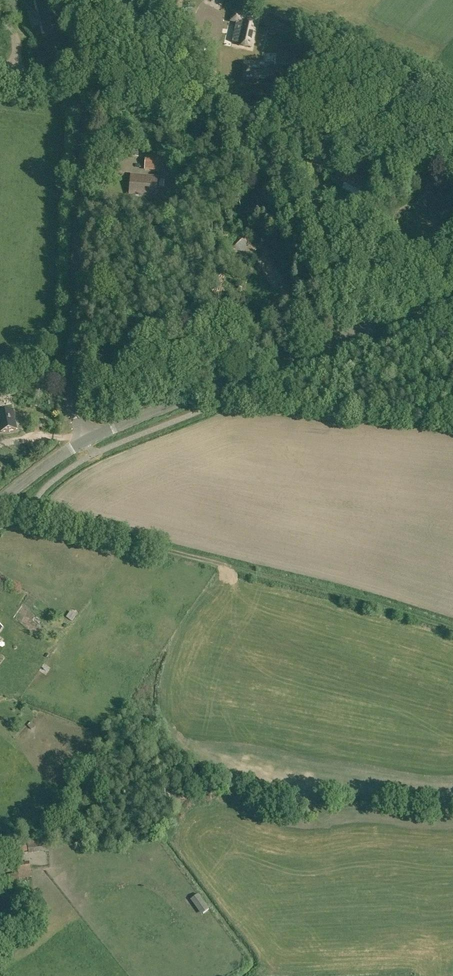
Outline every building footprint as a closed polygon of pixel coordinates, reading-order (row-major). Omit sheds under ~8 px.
[(29,2),(29,0),(28,0),(36,30),(37,30),(36,27),(53,23),(54,25),(47,0),(37,0),(29,2)] [(238,45),(250,48),(256,24),(244,22),(238,45)] [(245,67),(245,79),(245,81),(273,81),(273,64),(245,64),(245,67)] [(281,92),(280,100),(295,102),(297,94),(281,92)] [(144,170),(163,172),(163,170),(167,171),(168,159),(164,158),(164,157),(145,155),(144,170)] [(291,160),(281,157),(278,167),(289,170),(291,160)] [(345,184),(363,192),(367,194),(371,185),(367,183),(347,174),(343,183),(345,184)] [(130,194),(156,196),(157,178),(131,176),(130,194)] [(306,190),(290,188),(288,197),(304,199),(306,190)] [(263,196),(255,191),(251,197),(261,205),(262,203),(265,206),(268,202),(263,199),(263,200),(262,199),(263,196)] [(448,209),(439,193),(423,202),(432,218),(448,209)] [(247,241),(237,250),(247,260),(254,253),(248,247),(251,244),(247,241)] [(276,287),(283,281),(264,257),(256,263),(276,287)] [(34,404),(20,405),(20,414),(34,413),(34,404)] [(1,430),(1,432),(16,429),(13,411),(6,412),(6,411),(0,412),(0,424),(1,430)] [(75,622),(78,616),(71,613),(69,619),(75,622)] [(27,840),(29,855),(47,852),(45,838),(27,840)] [(13,840),(6,840),(9,860),(15,859),(15,854),(24,853),(24,854),(28,854),(26,839),(13,840)] [(9,880),(12,886),(21,883),(20,880),(32,878),(29,861),(17,863),(18,872),(8,875),(9,880)]
